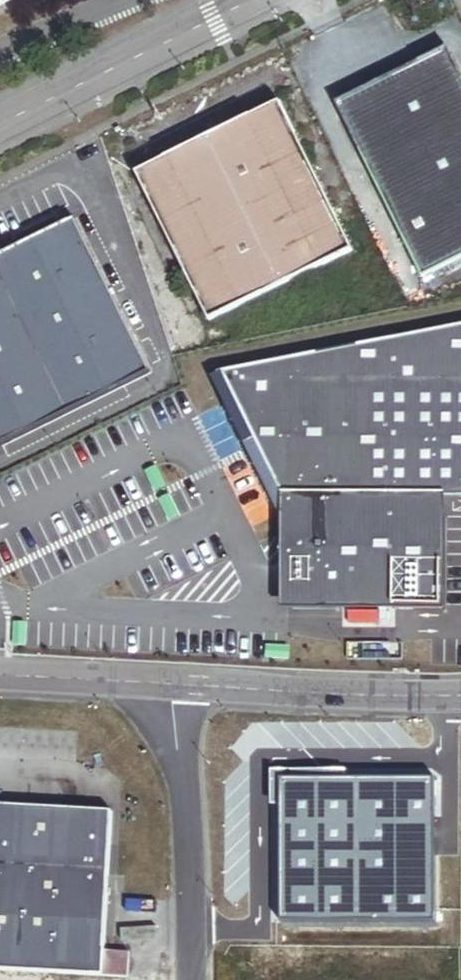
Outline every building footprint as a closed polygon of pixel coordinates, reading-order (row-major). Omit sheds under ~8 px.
[(18,0),(0,0),(0,9),(18,0)] [(447,50),(337,105),(423,279),(460,260),(460,79),(447,50)] [(352,252),(280,105),(137,176),(209,323),(352,252)] [(75,221),(0,258),(0,447),(150,373),(75,221)] [(444,498),(460,499),(460,327),(223,374),(280,493),(282,510),(291,510),(291,609),(444,610),(444,498)] [(291,609),(291,510),(282,510),(281,609),(291,609)] [(438,773),(276,774),(277,923),(439,922),(438,773)] [(0,799),(0,963),(141,971),(143,946),(116,944),(124,805),(0,799)]
